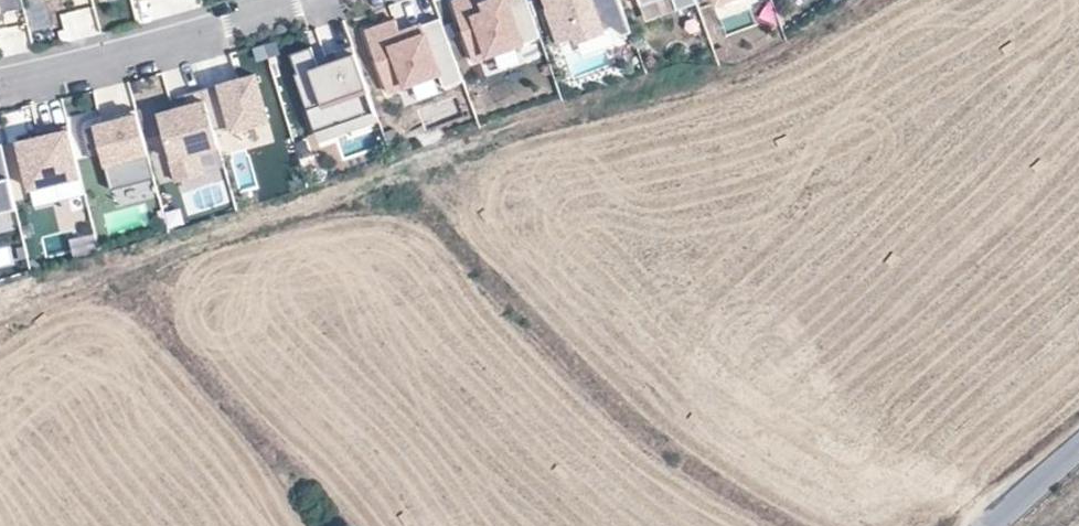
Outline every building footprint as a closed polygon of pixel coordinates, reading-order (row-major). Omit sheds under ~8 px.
[(24,8),(22,0),(0,0),(0,14),(24,8)] [(453,1),(472,61),(541,36),(528,0),(486,0),(483,1),(483,0),(456,0),(453,1)] [(551,10),(549,12),(560,40),(576,34),(578,40),(613,28),(622,34),(632,31),(620,0),(547,0),(551,10)] [(680,10),(698,3),(697,0),(676,0),(680,10)] [(80,10),(60,16),(66,42),(87,36),(80,10)] [(36,44),(49,41),(44,17),(31,20),(36,44)] [(463,81),(440,18),(422,25),(425,33),(412,38),(401,32),(396,20),(388,23),(366,31),(389,93),(439,75),(444,88),(463,81)] [(412,38),(425,33),(422,25),(401,32),(412,38)] [(376,111),(353,46),(335,52),(339,64),(328,67),(319,71),(311,47),(291,54),(298,73),(294,75),(306,110),(320,105),(327,127),(376,111)] [(230,83),(203,91),(214,130),(231,124),(232,130),(268,119),(256,75),(230,83)] [(203,91),(184,96),(188,106),(173,111),(158,115),(176,182),(203,173),(197,153),(219,147),(214,130),(203,91)] [(318,142),(379,121),(376,111),(327,127),(320,105),(306,110),(318,142)] [(107,122),(87,128),(94,155),(101,153),(110,190),(155,178),(137,114),(107,122)] [(30,188),(81,176),(69,125),(57,128),(50,130),(51,135),(40,138),(19,143),(30,188)] [(38,133),(40,138),(51,135),(50,130),(38,133)] [(2,145),(0,145),(0,213),(17,209),(2,145)]
